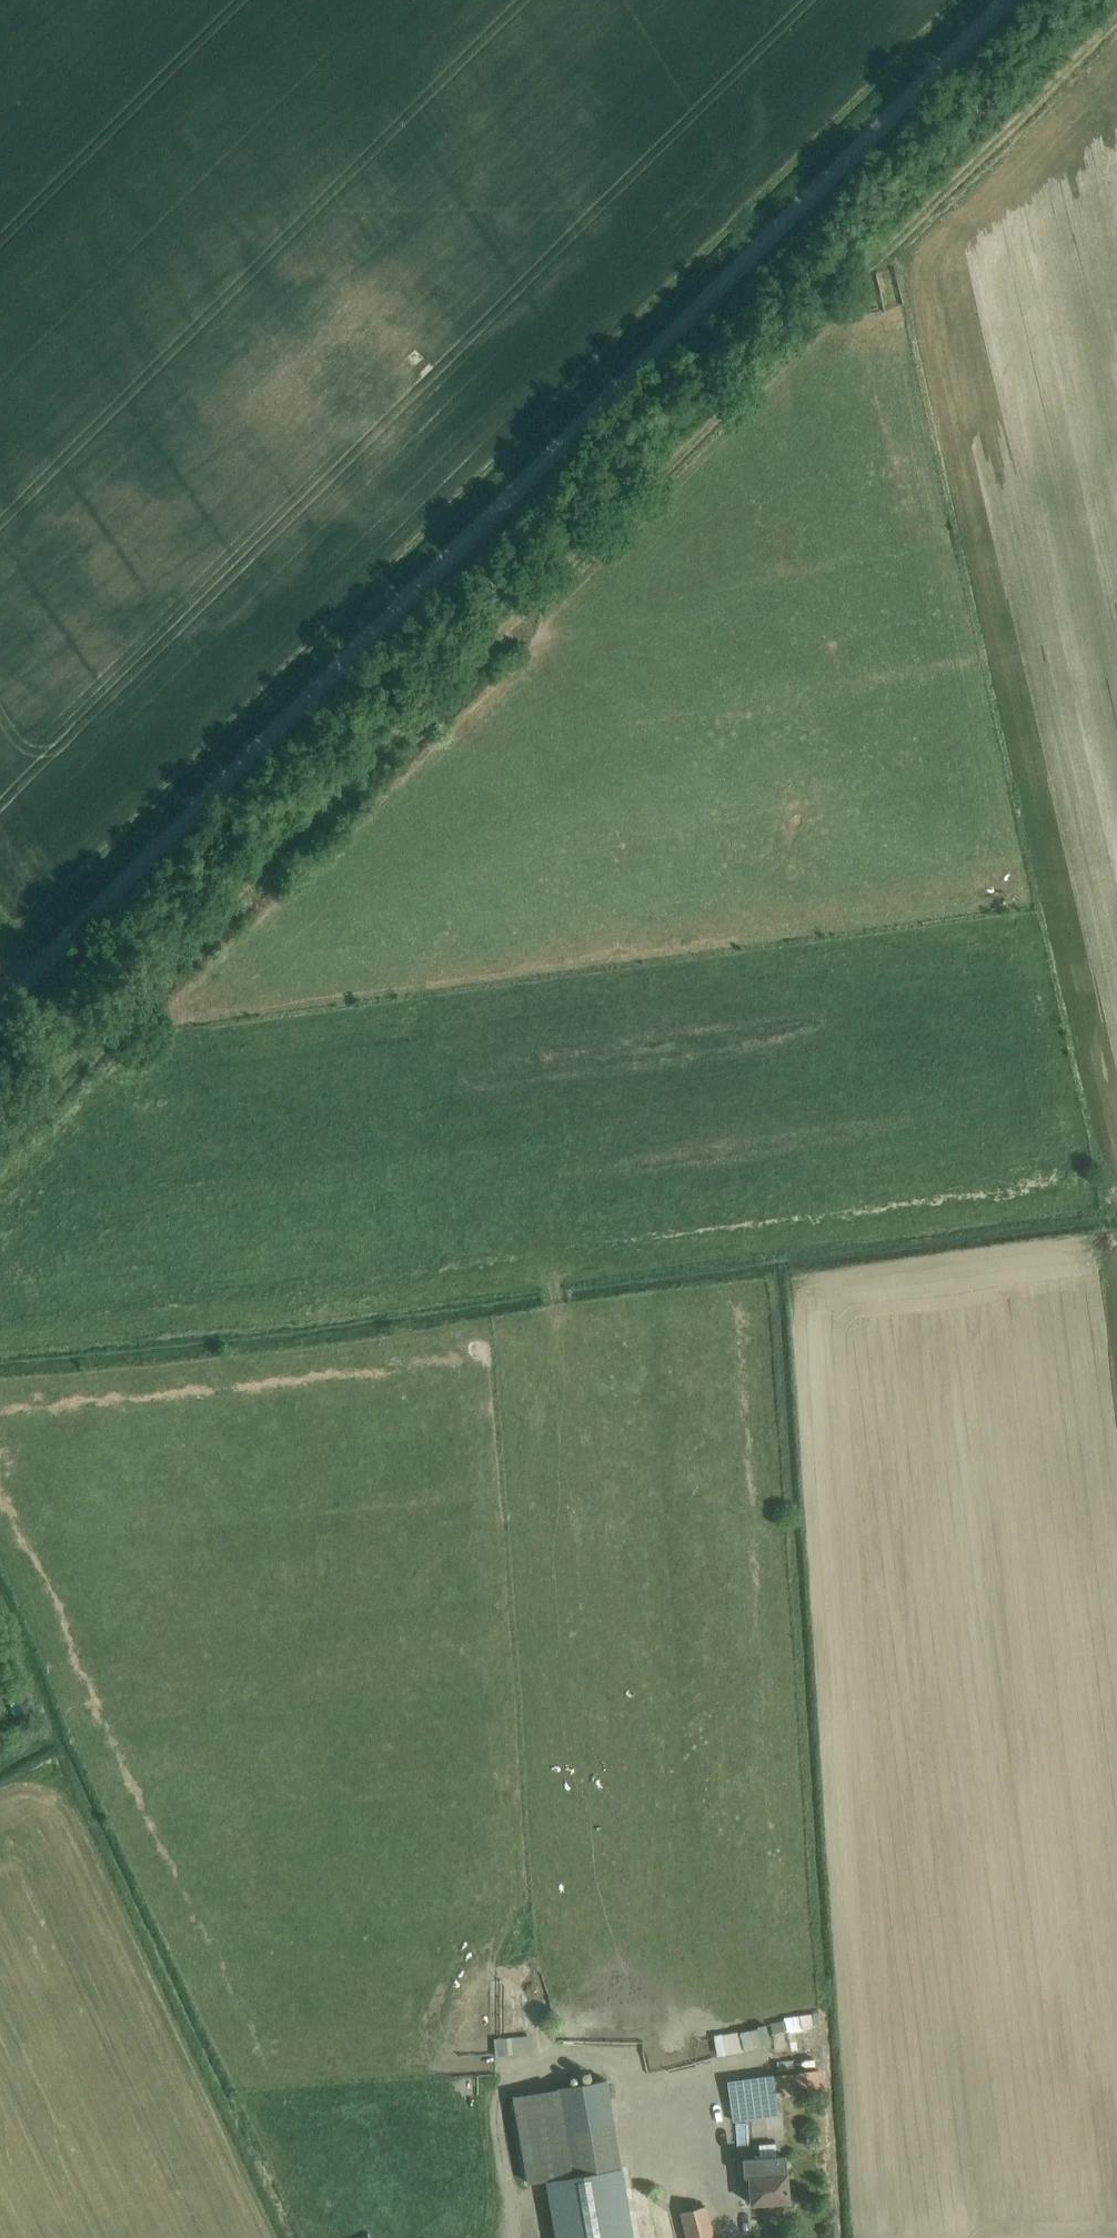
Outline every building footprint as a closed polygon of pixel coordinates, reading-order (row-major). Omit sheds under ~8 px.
[(803,2030),(802,2045),(819,2046),(821,2013),(791,2011),(790,2029),(803,2030)] [(786,2016),(774,2020),(784,2051),(796,2047),(786,2016)] [(772,2025),(754,2025),(754,2063),(773,2063),(772,2025)] [(711,2037),(715,2057),(741,2052),(737,2031),(711,2037)] [(530,2035),(496,2038),(497,2055),(532,2052),(530,2035)] [(819,2071),(773,2078),(776,2096),(777,2096),(821,2090),(819,2071)] [(547,2181),(557,2237),(633,2237),(606,2081),(514,2097),(529,2184),(547,2181)] [(749,2100),(730,2102),(732,2121),(751,2119),(749,2100)] [(743,2159),(744,2178),(749,2178),(751,2205),(789,2202),(785,2156),(743,2159)] [(688,2237),(714,2237),(706,2207),(682,2213),(688,2237)]
